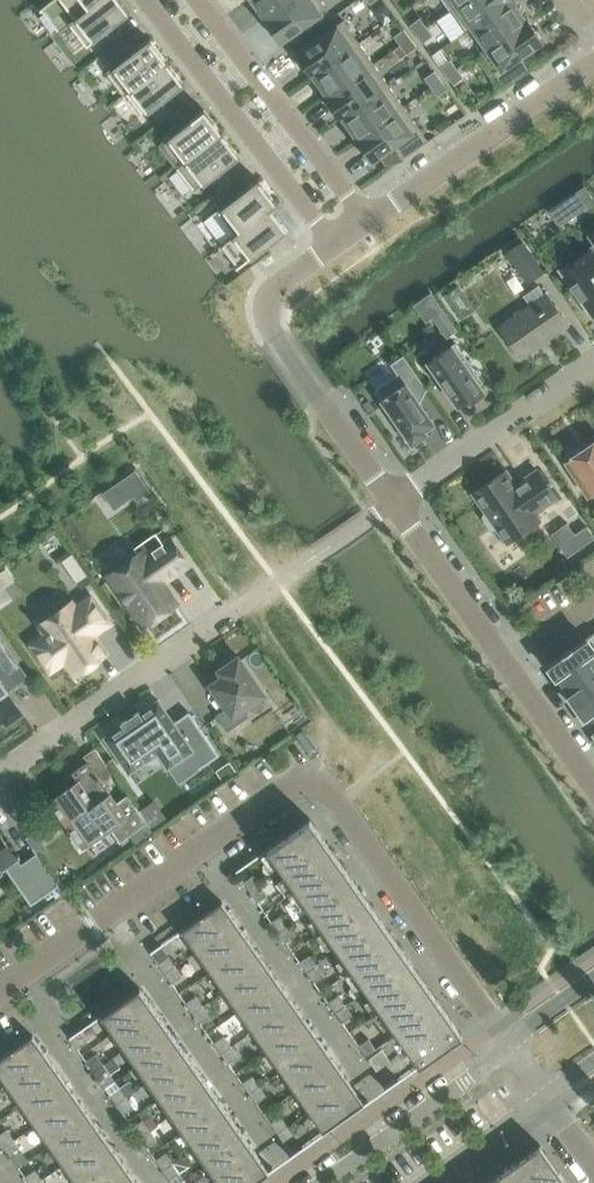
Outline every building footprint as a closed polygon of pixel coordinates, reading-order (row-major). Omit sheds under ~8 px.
[(99,0),(52,0),(40,10),(41,11),(42,10),(60,32),(70,23),(70,22),(99,0)] [(120,0),(99,0),(70,22),(70,23),(87,45),(130,12),(120,0)] [(293,0),(254,0),(266,18),(264,19),(264,20),(293,0)] [(328,9),(322,0),(293,0),(264,20),(280,43),(328,9)] [(464,0),(443,0),(450,10),(464,0)] [(509,0),(464,0),(450,10),(451,11),(458,6),(472,26),(509,0)] [(528,19),(527,18),(525,19),(511,0),(512,0),(509,0),(472,26),(487,47),(528,19)] [(426,26),(420,17),(410,25),(416,34),(426,26)] [(311,76),(359,42),(344,19),(296,53),(311,76)] [(544,41),(528,19),(487,47),(501,67),(494,72),(504,87),(530,69),(521,57),(544,41)] [(433,35),(426,26),(416,34),(423,43),(433,35)] [(410,38),(404,29),(394,36),(400,45),(410,38)] [(110,35),(99,44),(105,51),(116,43),(110,35)] [(126,92),(167,61),(149,38),(131,52),(121,39),(103,53),(113,66),(106,71),(124,95),(127,93),(126,92)] [(417,47),(410,38),(400,45),(407,54),(417,47)] [(326,97),(374,63),(359,42),(311,76),(312,77),(314,75),(328,94),(325,96),(326,97)] [(450,59),(440,66),(447,75),(457,68),(450,59)] [(184,83),(167,61),(126,92),(127,93),(143,115),(184,83)] [(341,118),(389,84),(374,63),(326,97),(341,118)] [(463,77),(457,68),(447,75),(454,84),(463,77)] [(441,79),(434,70),(424,78),(431,87),(441,79)] [(438,96),(448,88),(441,79),(431,87),(438,96)] [(356,139),(404,106),(389,84),(341,118),(342,119),(344,117),(358,136),(355,138),(356,139)] [(166,105),(155,114),(161,121),(172,112),(166,105)] [(428,140),(404,106),(356,139),(371,162),(394,146),(402,159),(428,141),(428,140)] [(176,167),(222,132),(204,109),(187,122),(177,109),(168,117),(178,129),(159,144),(176,167)] [(194,190),(240,155),(222,132),(176,167),(194,190)] [(225,173),(214,181),(220,189),(231,180),(225,173)] [(271,208),(277,203),(258,179),(239,193),(230,182),(212,196),(221,207),(217,210),(234,233),(235,234),(270,207),(271,208)] [(578,191),(560,203),(570,218),(587,206),(578,191)] [(288,229),(271,208),(270,207),(235,234),(234,233),(221,244),(238,266),(236,267),(237,269),(288,229)] [(522,242),(507,253),(528,282),(543,271),(522,242)] [(560,270),(592,315),(593,314),(593,247),(560,270)] [(538,286),(523,296),(530,306),(500,327),(521,357),(568,324),(547,294),(545,296),(538,286)] [(442,308),(432,315),(443,330),(453,324),(442,308)] [(479,385),(483,382),(456,342),(428,362),(458,405),(468,398),(470,402),(484,392),(479,385)] [(433,422),(415,396),(427,388),(403,355),(391,364),(398,374),(375,390),(400,425),(396,427),(406,441),(409,439),(412,442),(426,433),(424,429),(433,422)] [(564,460),(587,496),(593,492),(593,441),(580,450),(579,449),(574,447),(567,451),(567,457),(567,458),(564,460)] [(473,493),(485,511),(482,517),(491,529),(497,528),(507,542),(540,520),(535,512),(556,497),(537,469),(522,479),(524,482),(517,486),(506,470),(473,493)] [(135,470),(123,479),(134,496),(137,500),(150,492),(135,470)] [(576,533),(584,544),(593,538),(593,535),(587,525),(576,533)] [(177,603),(162,582),(188,564),(170,538),(144,556),(141,551),(108,574),(144,626),(177,603)] [(72,553),(62,560),(77,582),(87,575),(72,553)] [(47,634),(32,644),(50,670),(65,660),(75,674),(86,666),(88,669),(97,663),(95,660),(106,652),(93,633),(109,622),(91,597),(75,608),(71,602),(40,624),(47,634)] [(547,664),(562,685),(593,662),(593,631),(547,664)] [(5,690),(25,676),(0,640),(0,720),(5,717),(7,720),(20,711),(5,690)] [(219,670),(223,676),(211,684),(227,707),(216,715),(227,731),(248,716),(243,708),(264,694),(238,656),(219,670)] [(562,685),(576,705),(593,692),(593,662),(562,685)] [(576,705),(591,725),(593,723),(593,692),(576,705)] [(160,702),(158,699),(156,701),(140,713),(138,711),(136,712),(137,713),(124,721),(122,722),(123,724),(107,736),(106,735),(104,737),(106,739),(128,770),(128,771),(129,773),(131,771),(158,752),(167,765),(166,766),(168,768),(170,766),(170,765),(188,753),(189,753),(190,754),(199,768),(219,755),(189,712),(173,722),(159,702),(160,702)] [(78,781),(50,801),(82,847),(110,828),(120,842),(130,835),(136,845),(153,832),(147,823),(127,794),(115,802),(102,782),(113,774),(95,748),(84,756),(87,761),(72,772),(78,781)] [(229,762),(217,770),(222,778),(234,770),(229,762)] [(154,800),(140,810),(153,830),(168,819),(154,800)] [(310,818),(267,848),(267,849),(419,1064),(463,1034),(310,818)] [(17,858),(0,834),(0,872),(1,871),(0,870),(5,867),(17,858)] [(59,885),(36,853),(21,864),(42,895),(43,896),(59,885)] [(253,875),(243,882),(251,892),(261,885),(253,875)] [(268,895),(261,885),(251,892),(258,902),(268,895)] [(222,901),(181,930),(195,950),(236,921),(223,902),(222,901)] [(271,921),(279,932),(289,925),(281,914),(271,921)] [(236,921),(195,950),(209,971),(250,941),(236,921)] [(289,925),(279,932),(286,942),(296,935),(289,925)] [(209,971),(223,991),(264,962),(250,941),(209,971)] [(300,962),(307,972),(317,965),(310,955),(300,962)] [(158,963),(165,973),(175,966),(168,956),(158,963)] [(223,991),(238,1011),(279,982),(264,962),(223,991)] [(317,965),(307,972),(314,982),(324,975),(317,965)] [(175,966),(165,973),(172,983),(182,976),(175,966)] [(279,982),(238,1011),(252,1031),(293,1002),(279,982)] [(101,1015),(113,1031),(151,1004),(140,988),(141,988),(140,987),(101,1015)] [(338,995),(328,1002),(335,1012),(345,1005),(338,995)] [(196,996),(186,1003),(193,1013),(203,1006),(196,996)] [(252,1031),(266,1051),(307,1022),(293,1002),(252,1031)] [(151,1004),(113,1031),(124,1048),(163,1020),(151,1004)] [(352,1015),(345,1005),(335,1012),(342,1022),(352,1015)] [(203,1006),(193,1013),(200,1023),(210,1016),(203,1006)] [(124,1048),(136,1065),(175,1037),(163,1020),(124,1048)] [(266,1051),(280,1072),(322,1043),(307,1022),(266,1051)] [(80,1031),(70,1038),(77,1048),(87,1041),(80,1031)] [(0,1058),(0,1076),(6,1084),(47,1055),(33,1036),(34,1036),(33,1035),(0,1058)] [(224,1036),(214,1043),(221,1053),(231,1046),(224,1036)] [(136,1065),(148,1081),(187,1054),(175,1037),(136,1065)] [(369,1038),(359,1045),(366,1055),(376,1048),(369,1038)] [(322,1043),(280,1072),(295,1092),(336,1063),(322,1043)] [(231,1046),(221,1053),(228,1063),(238,1056),(231,1046)] [(382,1049),(369,1059),(377,1069),(390,1060),(382,1049)] [(96,1054),(86,1061),(93,1071),(103,1064),(96,1054)] [(187,1054),(148,1081),(160,1098),(198,1070),(187,1054)] [(6,1084),(20,1104),(61,1075),(47,1055),(6,1084)] [(295,1092),(309,1112),(350,1083),(336,1063),(295,1092)] [(110,1074),(103,1064),(93,1071),(101,1081),(110,1074)] [(160,1098),(171,1115),(210,1087),(198,1070),(160,1098)] [(20,1104),(34,1124),(75,1095),(61,1075),(20,1104)] [(242,1083),(249,1093),(259,1086),(252,1076),(242,1083)] [(350,1083),(309,1112),(323,1132),(364,1103),(350,1083)] [(259,1086),(249,1093),(256,1103),(266,1096),(259,1086)] [(120,1087),(110,1094),(117,1104),(127,1097),(120,1087)] [(210,1087),(171,1115),(183,1131),(222,1104),(210,1087)] [(34,1124),(48,1145),(90,1116),(75,1095),(34,1124)] [(127,1097),(117,1104),(124,1114),(134,1107),(127,1097)] [(234,1121),(222,1104),(183,1131),(195,1148),(234,1121)] [(90,1116),(48,1145),(63,1165),(104,1136),(90,1116)] [(280,1116),(270,1123),(277,1133),(287,1126),(280,1116)] [(143,1120),(133,1127),(140,1137),(150,1130),(143,1120)] [(245,1137),(234,1121),(195,1148),(207,1165),(245,1137)] [(295,1136),(287,1126),(277,1133),(285,1143),(295,1136)] [(0,1134),(0,1141),(4,1146),(14,1139),(7,1129),(0,1134)] [(150,1130),(140,1137),(147,1147),(157,1140),(150,1130)] [(63,1165),(75,1182),(80,1182),(118,1156),(104,1136),(63,1165)] [(257,1154),(245,1137),(207,1165),(218,1181),(257,1154)] [(21,1149),(14,1139),(4,1146),(11,1156),(21,1149)] [(523,1155),(523,1156),(543,1182),(567,1182),(540,1144),(523,1155)] [(166,1153),(156,1160),(163,1170),(173,1163),(166,1153)] [(257,1154),(218,1181),(220,1182),(251,1182),(269,1171),(257,1154)] [(507,1167),(507,1168),(518,1182),(543,1182),(523,1156),(523,1155),(507,1167)] [(132,1176),(118,1156),(80,1182),(123,1182),(132,1176)] [(180,1173),(173,1163),(163,1170),(170,1180),(180,1173)] [(490,1179),(493,1182),(518,1182),(507,1168),(507,1167),(490,1179)] [(30,1182),(37,1182),(42,1179),(35,1169),(25,1176),(30,1182)]
